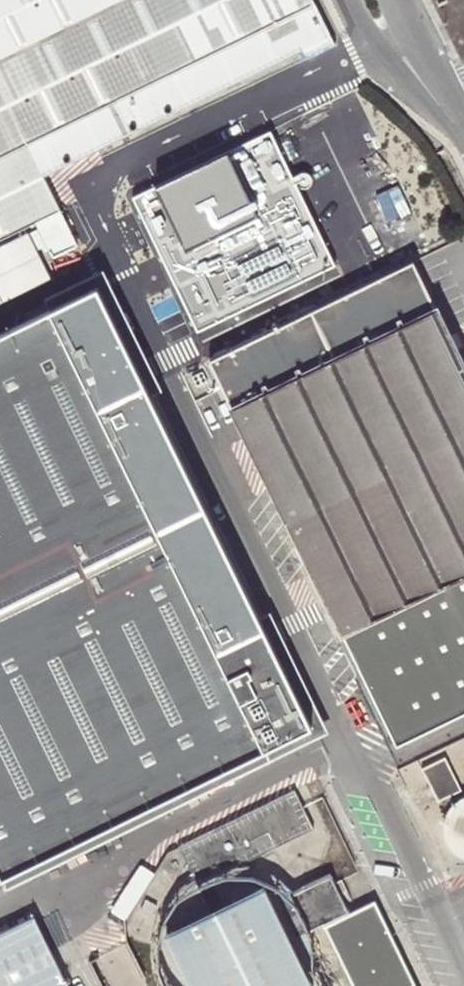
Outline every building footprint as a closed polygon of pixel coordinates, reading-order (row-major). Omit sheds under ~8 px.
[(58,209),(41,175),(25,143),(284,18),(298,48),(302,56),(330,42),(309,0),(0,0),(0,238),(58,209)] [(25,143),(41,175),(298,48),(284,18),(25,143)] [(403,232),(337,92),(206,154),(271,293),(403,232)] [(186,164),(126,193),(204,355),(264,326),(186,164)] [(417,267),(213,362),(392,742),(463,708),(463,367),(417,267)] [(309,725),(94,285),(0,331),(0,877),(309,725)] [(309,828),(289,787),(174,844),(193,886),(309,828)] [(344,911),(324,871),(282,891),(302,930),(327,919),(344,911)] [(344,911),(327,919),(359,985),(416,985),(374,897),(344,911)] [(33,914),(0,930),(0,985),(67,985),(33,914)]
